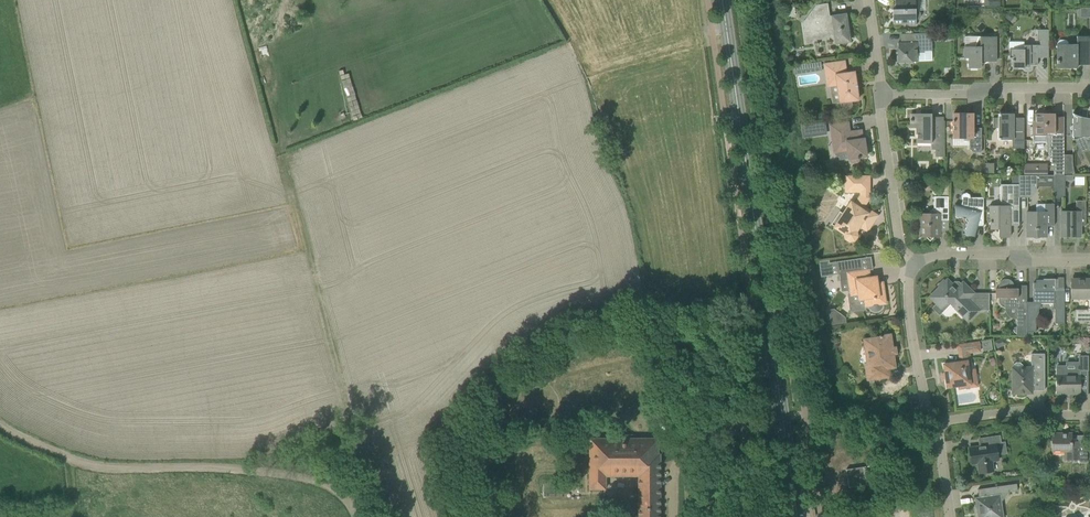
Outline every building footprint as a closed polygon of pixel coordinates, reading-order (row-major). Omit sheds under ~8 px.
[(915,0),(895,0),(895,9),(892,9),(893,24),(907,23),(907,26),(916,25),(916,20),(917,20),(918,19),(920,18),(920,17),(921,15),(920,14),(920,13),(919,12),(918,11),(917,10),(915,10),(915,0)] [(848,27),(846,17),(846,14),(835,16),(833,19),(830,17),(829,17),(827,4),(817,6),(802,24),(805,44),(812,43),(819,34),(826,33),(826,34),(833,40),(835,39),(835,41),(839,43),(850,42),(849,36),(850,36),(849,27),(848,27)] [(786,8),(787,17),(792,16),(795,12),(794,7),(786,8)] [(1040,46),(1048,46),(1048,30),(1037,30),(1037,41),(1040,41),(1040,46)] [(931,34),(901,35),(901,43),(898,43),(898,62),(917,62),(917,53),(924,53),(924,51),(931,51),(931,34)] [(1068,44),(1068,42),(1066,40),(1059,40),(1057,42),(1057,44),(1057,68),(1077,68),(1077,65),(1089,65),(1089,36),(1076,36),(1076,44),(1068,44)] [(996,37),(965,37),(965,58),(969,58),(969,68),(981,68),(981,62),(996,62),(996,51),(996,37)] [(1038,65),(1038,54),(1038,45),(1024,45),(1024,49),(1009,49),(1009,58),(1012,58),(1012,68),(1024,68),(1024,65),(1038,65)] [(819,62),(806,64),(807,72),(820,70),(819,62)] [(833,63),(824,64),(827,81),(831,80),(831,82),(833,84),(835,85),(837,85),(840,102),(842,102),(842,104),(843,107),(845,108),(847,108),(849,107),(851,105),(851,103),(851,101),(858,100),(854,72),(835,75),(833,63)] [(1064,154),(1064,128),(1063,117),(1055,117),(1055,113),(1046,113),(1035,113),(1035,121),(1033,121),(1033,127),(1030,127),(1030,134),(1033,134),(1033,136),(1033,143),(1046,143),(1047,145),(1048,153),(1049,153),(1049,155),(1051,155),(1051,164),(1053,164),(1053,170),(1054,170),(1054,175),(1063,175),(1063,173),(1064,173),(1064,154)] [(1089,118),(1085,118),(1081,117),(1076,115),(1072,113),(1073,114),(1073,115),(1073,116),(1074,116),(1073,119),(1072,119),(1072,125),(1071,125),(1071,126),(1070,127),(1070,128),(1071,129),(1071,130),(1072,131),(1072,137),(1073,137),(1073,139),(1072,139),(1073,140),(1084,137),(1089,150),(1089,118)] [(942,157),(942,117),(931,117),(931,114),(911,114),(911,120),(910,120),(910,122),(911,122),(911,128),(917,128),(917,143),(931,143),(931,150),(935,150),(935,157),(942,157)] [(973,128),(973,116),(973,114),(953,114),(953,125),(953,138),(964,138),(964,141),(969,141),(969,149),(973,152),(981,152),(981,139),(981,128),(973,128)] [(1024,148),(1024,129),(1024,118),(1012,118),(1012,114),(998,114),(998,118),(993,118),(993,128),(998,128),(998,140),(1015,140),(1015,148),(1024,148)] [(824,122),(802,125),(804,136),(826,133),(824,122)] [(848,123),(837,124),(830,125),(833,143),(836,145),(847,144),(849,159),(850,159),(850,161),(852,162),(857,162),(858,160),(858,158),(866,156),(864,139),(862,139),(861,131),(849,132),(848,123)] [(624,157),(620,141),(608,143),(612,160),(624,157)] [(1072,154),(1064,154),(1064,173),(1074,173),(1073,170),(1073,168),(1072,162),(1072,154)] [(869,198),(869,175),(858,175),(846,176),(846,191),(861,191),(861,196),(860,198),(866,202),(869,198)] [(1036,188),(1036,175),(1019,175),(1019,184),(1019,197),(1029,197),(1029,188),(1036,188)] [(1072,175),(1065,175),(1054,175),(1054,197),(1065,197),(1065,180),(1072,180),(1072,175)] [(1019,214),(1019,197),(1019,184),(1000,184),(1000,191),(1005,195),(1005,204),(1002,208),(1000,208),(998,206),(989,206),(989,218),(990,218),(990,229),(999,229),(999,237),(1010,237),(1010,229),(1010,225),(1019,225),(1019,214)] [(983,197),(970,197),(970,196),(969,195),(968,194),(967,193),(966,193),(964,193),(963,194),(962,195),(961,196),(961,197),(961,199),(962,200),(961,206),(955,204),(955,218),(964,218),(967,222),(966,227),(964,230),(964,232),(964,234),(965,235),(966,236),(971,236),(975,237),(976,231),(977,226),(984,226),(983,197)] [(920,213),(920,220),(918,222),(918,229),(920,231),(920,237),(926,237),(930,241),(933,237),(940,237),(940,220),(948,220),(948,197),(934,197),(934,207),(928,213),(920,213)] [(812,198),(811,198),(810,198),(809,198),(808,199),(807,200),(807,202),(807,203),(808,204),(809,205),(810,206),(811,206),(812,206),(814,205),(814,204),(815,203),(815,202),(815,201),(814,199),(814,198),(812,198)] [(1085,226),(1085,215),(1085,200),(1076,200),(1076,211),(1061,211),(1061,237),(1081,237),(1081,226),(1085,226)] [(860,209),(855,205),(851,202),(844,214),(835,227),(844,234),(845,238),(849,241),(854,240),(857,236),(856,231),(859,226),(867,231),(877,216),(863,207),(862,206),(860,209)] [(1054,226),(1054,215),(1054,204),(1045,204),(1045,212),(1026,212),(1027,237),(1031,237),(1033,238),(1034,239),(1036,239),(1037,239),(1039,239),(1040,238),(1041,237),(1046,237),(1046,226),(1054,226)] [(885,303),(882,283),(877,283),(876,277),(869,278),(868,270),(863,271),(861,258),(850,260),(837,262),(839,274),(840,280),(848,279),(850,289),(851,297),(848,297),(850,311),(864,309),(864,307),(869,307),(870,309),(871,310),(872,310),(873,311),(876,311),(878,311),(879,310),(880,309),(881,308),(881,307),(882,306),(882,304),(885,303)] [(831,275),(830,263),(829,260),(819,262),(821,276),(831,275)] [(967,299),(974,293),(963,282),(959,286),(958,285),(954,285),(954,286),(947,279),(945,281),(943,279),(937,285),(939,287),(929,297),(937,304),(933,308),(939,314),(943,310),(943,306),(941,304),(946,300),(968,321),(979,310),(967,299)] [(1027,314),(1027,302),(1027,285),(1016,285),(1016,288),(1014,288),(1014,286),(1014,285),(1013,283),(1012,282),(1010,280),(1009,280),(1007,279),(1005,279),(1003,280),(1002,280),(1000,282),(999,283),(998,285),(998,287),(998,288),(996,288),(996,298),(998,298),(998,300),(999,302),(1000,305),(1002,307),(1005,308),(1005,309),(1005,311),(1006,312),(1007,314),(1008,315),(1009,316),(1011,317),(1012,318),(1013,318),(1015,319),(1016,319),(1016,327),(1015,327),(1014,328),(1014,329),(1013,330),(1014,331),(1014,332),(1015,332),(1015,333),(1016,333),(1016,336),(1027,336),(1027,332),(1027,314)] [(1064,324),(1064,301),(1064,290),(1055,290),(1055,279),(1043,279),(1043,280),(1036,281),(1036,283),(1033,283),(1033,310),(1038,310),(1041,307),(1041,301),(1042,299),(1051,299),(1053,301),(1053,307),(1055,309),(1055,324),(1064,324)] [(1073,279),(1073,282),(1071,282),(1071,293),(1071,299),(1089,299),(1089,279),(1073,279)] [(1088,308),(1088,310),(1075,310),(1075,322),(1089,322),(1089,308),(1088,308)] [(1036,332),(1036,314),(1027,314),(1027,332),(1036,332)] [(893,359),(890,343),(891,342),(890,335),(881,336),(881,334),(880,335),(880,337),(864,340),(865,348),(869,347),(871,362),(870,362),(872,372),(867,373),(868,380),(879,378),(889,377),(888,368),(895,367),(894,359),(893,359)] [(997,348),(1007,344),(1003,337),(994,341),(997,348)] [(982,341),(983,350),(992,349),(991,340),(982,341)] [(972,370),(970,360),(969,352),(980,350),(979,342),(958,346),(959,353),(960,362),(944,364),(947,387),(958,386),(959,389),(971,387),(968,371),(972,370)] [(1031,367),(1022,368),(1022,364),(1020,361),(1016,361),(1013,364),(1013,368),(1012,368),(1012,393),(1032,393),(1032,390),(1044,390),(1044,354),(1031,354),(1031,367)] [(1087,384),(1087,373),(1087,367),(1079,367),(1079,375),(1057,375),(1056,382),(1056,393),(1080,393),(1080,384),(1087,384)] [(839,422),(841,437),(850,435),(848,421),(839,422)] [(1052,444),(1052,451),(1065,451),(1065,460),(1078,460),(1080,461),(1087,461),(1087,460),(1087,456),(1087,445),(1079,445),(1079,441),(1079,437),(1072,437),(1072,433),(1052,433),(1052,444)] [(1004,443),(1000,444),(999,436),(983,438),(984,445),(968,448),(971,464),(977,463),(979,474),(993,471),(992,461),(998,460),(998,455),(1006,454),(1004,443)] [(639,476),(639,516),(660,516),(660,454),(658,454),(658,439),(590,439),(590,489),(606,489),(606,476),(639,476)] [(846,469),(846,473),(849,487),(872,484),(870,466),(846,469)] [(988,488),(977,489),(979,498),(976,498),(979,516),(1002,516),(1000,503),(1009,492),(1017,490),(1016,484),(988,488)] [(904,511),(901,485),(883,487),(887,514),(904,511)]
